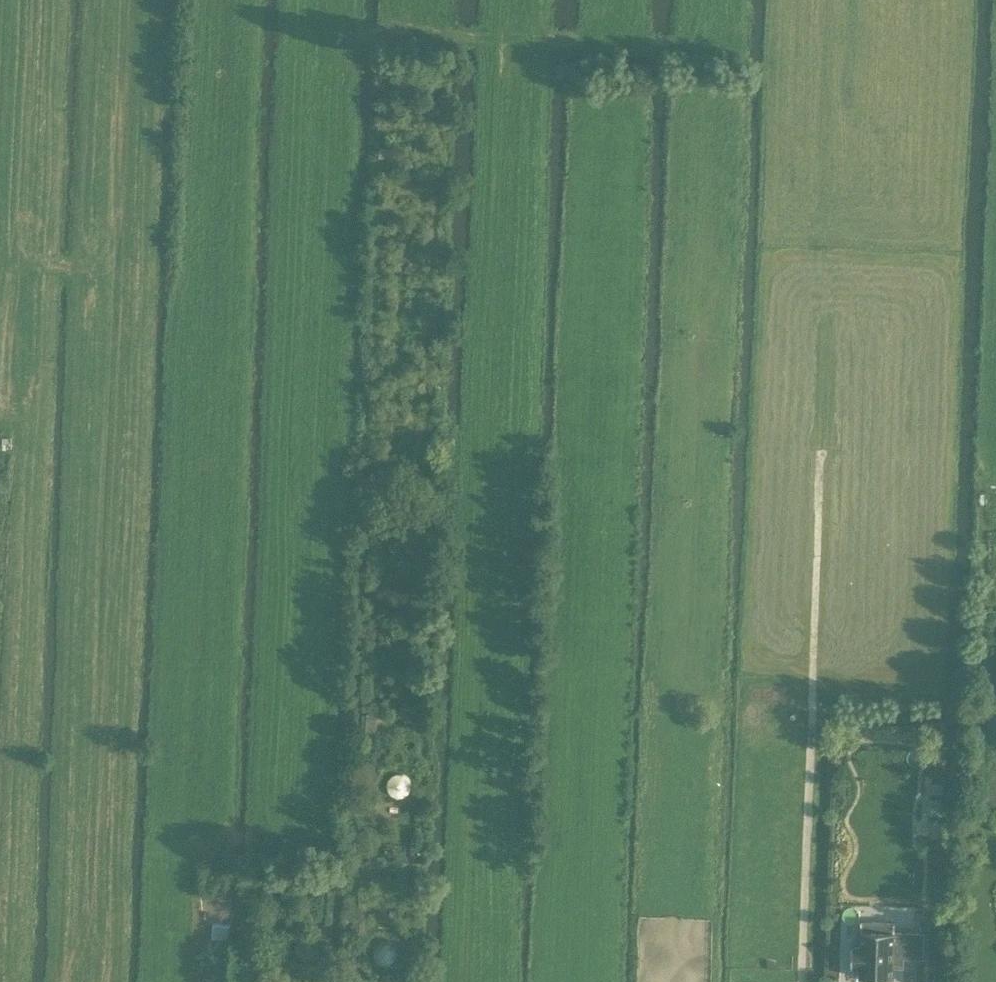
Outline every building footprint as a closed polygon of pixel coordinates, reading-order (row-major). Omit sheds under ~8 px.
[(894,932),(894,922),(861,921),(861,946),(852,946),(851,967),(860,967),(860,977),(864,977),(864,980),(878,981),(878,978),(892,978),(893,961),(903,961),(903,957),(922,957),(923,933),(894,932)]
